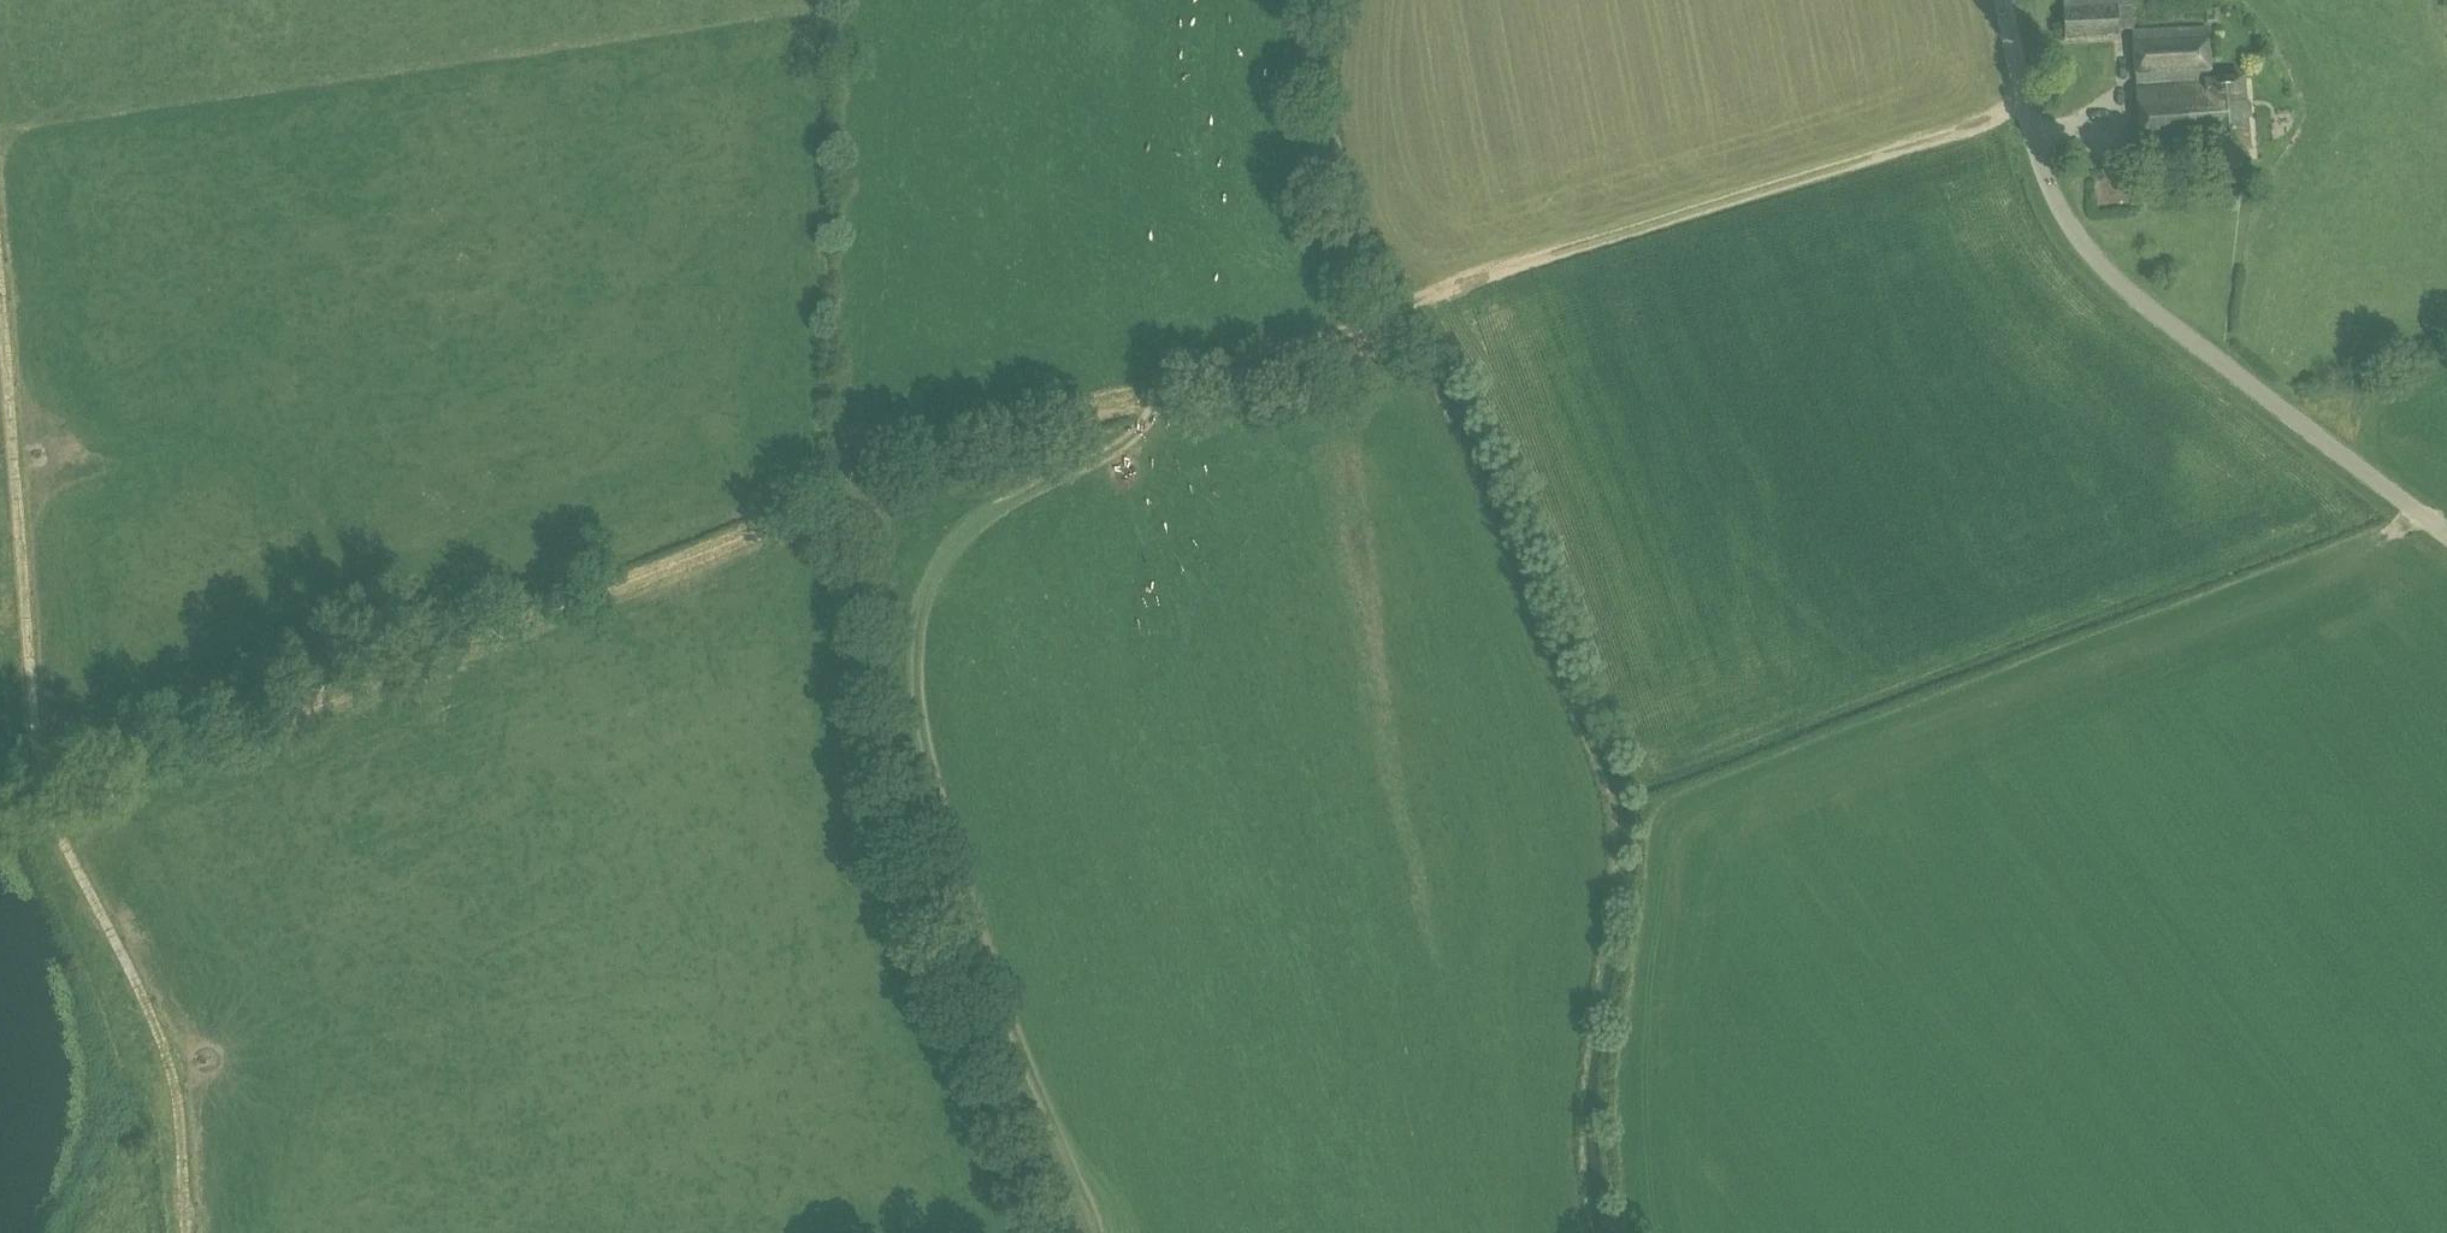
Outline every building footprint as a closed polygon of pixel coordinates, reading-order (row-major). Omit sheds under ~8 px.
[(2119,4),(2065,6),(2066,40),(2120,37),(2119,5),(2119,4)] [(2250,149),(2244,75),(2213,78),(2209,25),(2133,31),(2142,155),(2213,150),(2213,152),(2250,149)] [(2105,194),(2107,210),(2141,204),(2138,188),(2105,194)]
